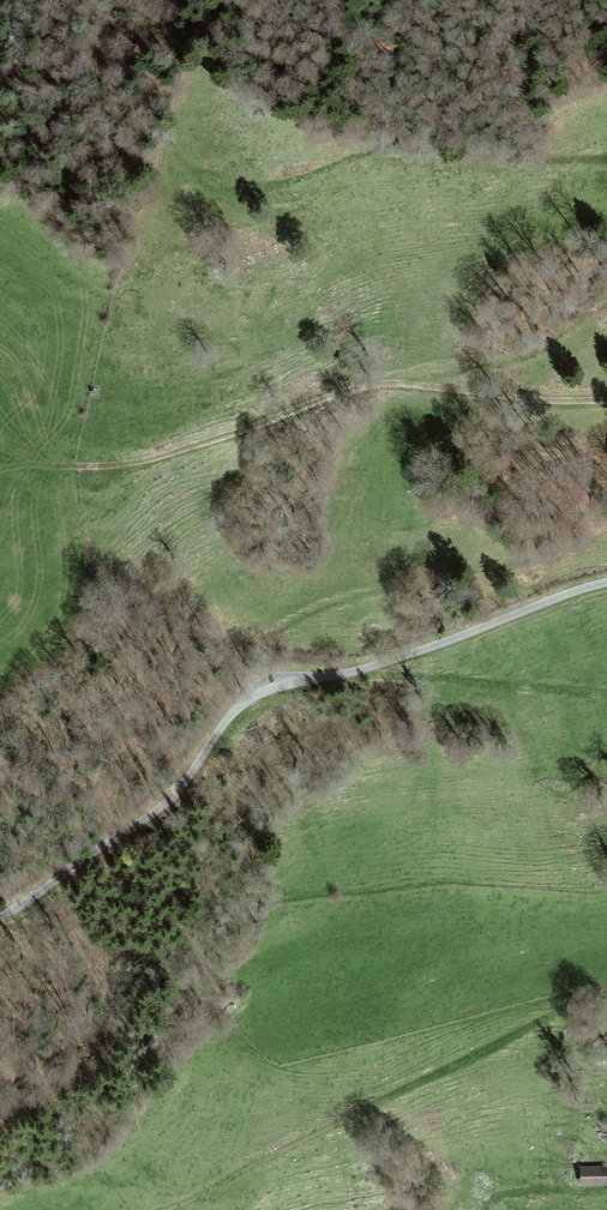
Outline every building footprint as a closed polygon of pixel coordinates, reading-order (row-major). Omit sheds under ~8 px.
[(582,1166),(582,1181),(606,1181),(606,1166),(582,1166)]
